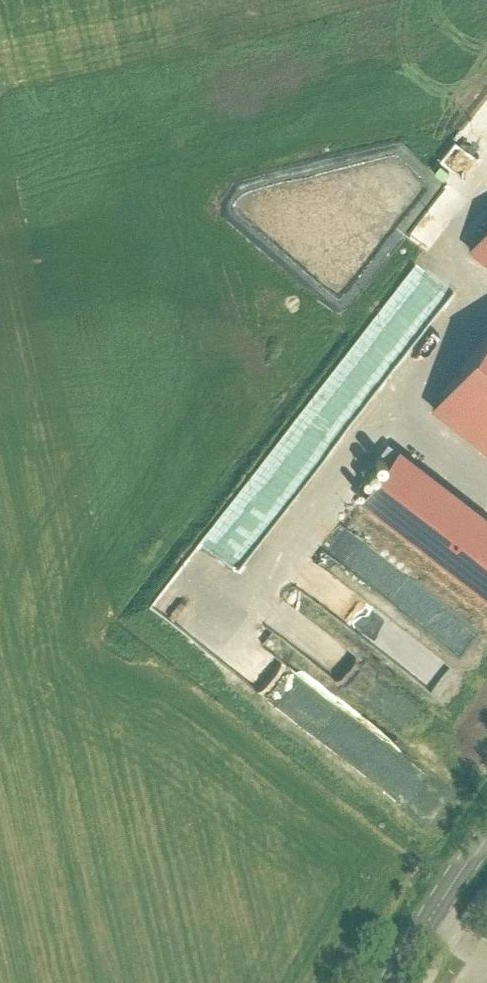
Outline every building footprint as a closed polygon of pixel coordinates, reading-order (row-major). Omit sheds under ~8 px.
[(407,242),(417,220),(407,216),(397,237),(407,242)] [(468,242),(486,258),(486,218),(468,242)] [(421,319),(440,317),(436,291),(417,294),(421,319)] [(430,406),(486,450),(486,333),(430,406)] [(398,448),(361,496),(486,594),(486,517),(398,448)] [(275,484),(214,566),(235,582),(296,500),(275,484)] [(182,643),(215,612),(197,593),(164,623),(182,643)] [(349,613),(339,625),(352,637),(363,625),(349,613)] [(279,627),(273,637),(291,648),(297,637),(279,627)] [(349,700),(401,748),(420,727),(369,680),(349,700)]
